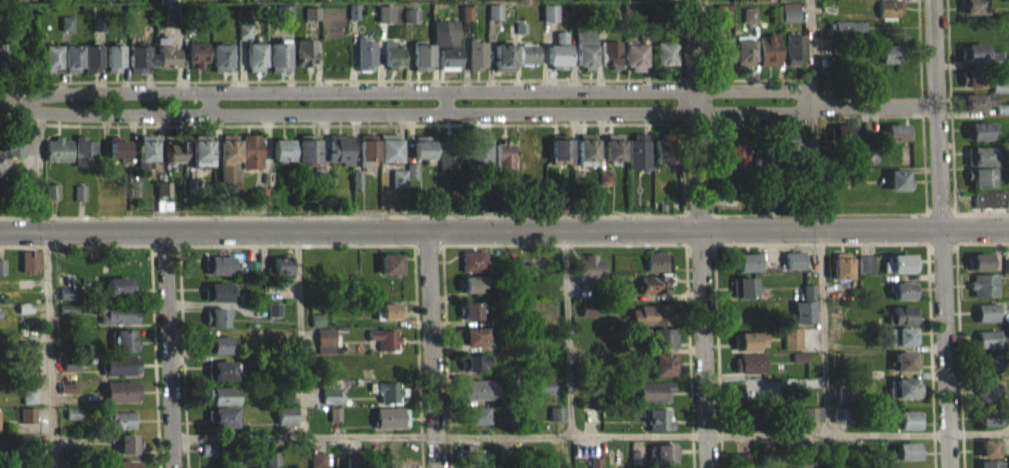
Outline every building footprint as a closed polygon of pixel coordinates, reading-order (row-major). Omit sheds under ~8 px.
[(169,0),(159,0),(159,12),(170,11),(169,0)] [(983,23),(984,4),(959,4),(959,23),(983,23)] [(901,9),(879,9),(878,26),(901,26),(901,9)] [(798,30),(798,12),(781,12),(781,30),(798,30)] [(487,29),(501,29),(501,14),(487,13),(487,29)] [(556,31),(557,14),(542,13),(542,30),(556,31)] [(173,36),(174,14),(163,14),(162,36),(173,36)] [(377,32),(392,31),(392,15),(377,15),(377,32)] [(318,16),(304,16),(304,29),(318,28),(318,16)] [(755,16),(743,16),(743,30),(755,31),(755,16)] [(419,18),(403,18),(403,31),(418,31),(419,18)] [(72,39),(72,25),(59,25),(59,39),(72,39)] [(457,29),(431,29),(432,54),(457,54),(457,29)] [(828,30),(828,45),(863,47),(864,31),(828,30)] [(237,47),(250,47),(250,32),(237,33),(237,47)] [(593,78),(594,37),(575,36),(574,78),(593,78)] [(566,53),(566,41),(555,41),(555,53),(566,53)] [(757,44),(758,75),(778,74),(777,44),(757,44)] [(804,71),(804,44),(785,44),(785,72),(804,71)] [(734,45),(735,75),(753,74),(752,45),(734,45)] [(356,78),(375,78),(374,50),(365,51),(365,46),(355,46),(356,78)] [(732,46),(716,46),(716,75),(732,74),(732,46)] [(176,75),(176,58),(168,58),(168,47),(156,47),(156,75),(176,75)] [(267,52),(267,82),(287,82),(287,48),(276,48),(276,52),(267,52)] [(296,74),(315,74),(315,48),(296,48),(296,74)] [(485,49),(468,49),(468,78),(485,78),(485,49)] [(431,54),(424,54),(424,50),(411,50),(411,80),(431,80),(431,54)] [(619,50),(601,50),(601,74),(610,74),(610,78),(619,78),(619,50)] [(205,51),(186,52),(186,72),(193,72),(193,77),(205,77),(205,51)] [(384,57),(384,78),(402,78),(401,51),(391,51),(391,57),(384,57)] [(673,51),(653,52),(654,74),(674,73),(673,51)] [(262,52),(245,52),(245,80),(263,80),(262,52)] [(538,73),(538,52),(518,52),(518,73),(538,73)] [(229,53),(209,53),(210,81),(229,81),(229,53)] [(493,80),(514,80),(513,53),(492,53),(493,80)] [(568,54),(546,53),(545,77),(567,77),(568,54)] [(644,53),(622,53),(623,78),(645,78),(644,53)] [(986,60),(986,54),(960,53),(959,70),(1000,71),(1001,60),(986,60)] [(58,54),(41,54),(42,82),(58,81),(58,54)] [(80,54),(62,54),(62,82),(80,81),(80,54)] [(99,55),(83,54),(82,81),(99,81),(99,55)] [(121,54),(105,54),(105,80),(121,80),(121,54)] [(901,54),(878,54),(879,72),(901,72),(901,54)] [(147,55),(127,55),(127,82),(145,82),(145,75),(154,75),(154,63),(147,63),(147,55)] [(438,57),(437,76),(458,76),(458,57),(438,57)] [(960,96),(982,96),(982,79),(960,78),(960,96)] [(982,120),(982,114),(995,114),(995,103),(957,104),(957,121),(982,120)] [(995,132),(964,132),(964,148),(995,147),(995,132)] [(854,150),(855,134),(833,133),(832,150),(854,150)] [(909,149),(909,133),(884,133),(884,150),(909,149)] [(399,171),(400,143),(378,142),(377,171),(399,171)] [(237,169),(237,143),(218,143),(219,170),(237,169)] [(259,143),(240,143),(240,177),(260,177),(259,143)] [(349,143),(327,144),(327,172),(350,172),(349,143)] [(577,143),(576,170),(595,170),(596,144),(577,143)] [(623,170),(622,143),(604,144),(604,170),(623,170)] [(432,145),(413,144),(412,167),(432,168),(432,145)] [(626,177),(647,178),(647,144),(626,144),(626,177)] [(653,172),(671,172),(672,145),(654,144),(653,172)] [(95,149),(86,149),(86,145),(75,145),(74,176),(94,176),(95,149)] [(127,149),(120,149),(120,145),(109,145),(108,167),(127,167),(127,149)] [(137,170),(155,170),(155,145),(138,145),(137,170)] [(569,169),(569,145),(549,145),(550,169),(569,169)] [(741,145),(721,145),(722,176),(742,175),(741,145)] [(798,146),(782,147),(783,165),(806,165),(806,151),(798,151),(798,146)] [(71,148),(53,148),(53,150),(45,149),(45,170),(70,171),(71,148)] [(296,171),(318,172),(318,148),(297,148),(296,171)] [(358,170),(376,170),(376,148),(358,148),(358,170)] [(489,149),(466,148),(465,176),(488,176),(489,149)] [(22,166),(21,149),(4,149),(4,166),(22,166)] [(211,174),(210,149),(191,149),(191,175),(211,174)] [(271,170),(290,170),(290,149),(271,149),(271,170)] [(437,149),(437,178),(448,179),(447,184),(456,184),(457,150),(437,149)] [(183,150),(165,151),(165,172),(183,171),(183,150)] [(495,151),(495,184),(513,184),(513,152),(495,151)] [(965,175),(993,175),(993,156),(965,156),(965,175)] [(219,172),(220,194),(236,193),(236,172),(219,172)] [(417,188),(417,173),(406,172),(406,188),(417,188)] [(971,196),(992,196),(992,177),(966,177),(966,188),(971,188),(971,196)] [(404,179),(390,179),(390,197),(405,197),(404,179)] [(908,179),(886,179),(887,199),(909,199),(908,179)] [(611,180),(597,180),(597,193),(611,193),(611,180)] [(170,191),(157,191),(157,205),(170,205),(170,191)] [(45,193),(45,208),(57,207),(57,193),(45,193)] [(84,194),(74,195),(75,209),(85,209),(84,194)] [(481,209),(480,195),(466,195),(466,209),(481,209)] [(266,197),(254,197),(254,213),(266,213),(266,197)] [(21,280),(37,280),(37,260),(21,260),(21,280)] [(462,281),(485,280),(484,260),(461,260),(462,281)] [(646,262),(646,280),(664,279),(664,261),(646,262)] [(786,278),(803,278),(802,261),(785,261),(786,278)] [(849,261),(832,262),(832,289),(849,289),(849,261)] [(736,263),(736,281),(758,280),(757,262),(736,263)] [(379,263),(380,283),(402,283),(401,263),(379,263)] [(882,281),(915,282),(916,264),(890,263),(890,271),(883,271),(882,281)] [(990,279),(989,263),(965,263),(966,279),(990,279)] [(232,265),(206,265),(206,284),(232,284),(232,265)] [(577,289),(602,288),(601,265),(576,265),(577,289)] [(874,265),(858,265),(857,281),(873,281),(874,265)] [(289,266),(272,266),(273,283),(290,283),(289,266)] [(997,283),(971,283),(970,306),(996,307),(997,283)] [(481,285),(458,286),(458,301),(482,301),(481,285)] [(640,303),(667,302),(666,285),(640,286),(640,303)] [(107,305),(133,305),(133,286),(106,287),(107,305)] [(732,308),(756,307),(755,286),(731,287),(732,308)] [(230,292),(204,292),(204,310),(230,311),(230,292)] [(892,292),(892,308),(916,308),(916,292),(892,292)] [(814,307),(813,294),(802,294),(803,307),(814,307)] [(60,309),(75,308),(75,296),(59,296),(60,309)] [(813,333),(813,309),(793,310),(794,333),(813,333)] [(463,329),(481,329),(481,310),(462,311),(463,329)] [(579,325),(594,326),(595,312),(580,311),(579,325)] [(280,325),(280,312),(267,312),(267,325),(280,325)] [(74,322),(74,313),(59,314),(60,323),(74,322)] [(381,327),(403,327),(403,313),(380,313),(381,327)] [(976,331),(997,330),(997,313),(976,314),(976,331)] [(136,333),(136,314),(98,314),(98,333),(136,333)] [(630,316),(630,334),(674,334),(674,315),(630,316)] [(891,333),(916,333),(917,316),(891,315),(891,333)] [(228,336),(228,317),(204,318),(205,336),(228,336)] [(311,323),(311,335),(322,335),(322,323),(311,323)] [(459,355),(485,355),(484,337),(459,337),(459,355)] [(674,357),(674,337),(651,338),(651,358),(674,357)] [(800,358),(801,337),(783,337),(783,358),(800,358)] [(888,354),(917,354),(917,337),(887,337),(888,354)] [(316,361),(338,361),(338,346),(334,346),(334,338),(316,338),(316,361)] [(137,360),(137,347),(132,347),(132,339),(111,339),(111,360),(137,360)] [(367,339),(368,349),(377,348),(377,359),(398,359),(398,339),(367,339)] [(998,356),(998,339),(977,340),(977,357),(998,356)] [(762,341),(733,342),(733,359),(762,359),(762,341)] [(229,363),(229,346),(205,346),(205,363),(229,363)] [(35,349),(22,349),(22,360),(36,360),(35,349)] [(511,351),(498,352),(499,361),(511,361),(511,351)] [(792,371),(805,371),(805,362),(793,361),(792,371)] [(918,380),(917,361),(893,361),(893,380),(918,380)] [(651,384),(676,384),(676,362),(651,362),(651,384)] [(465,364),(465,379),(487,378),(486,363),(465,364)] [(734,364),(734,382),(764,382),(763,363),(734,364)] [(981,382),(1001,381),(1000,363),(981,364),(981,382)] [(138,364),(103,364),(103,384),(138,385),(138,364)] [(62,380),(78,380),(78,367),(63,367),(62,380)] [(206,389),(234,389),(234,370),(205,370),(206,389)] [(887,396),(887,407),(920,406),(919,387),(893,388),(893,395),(887,396)] [(322,389),(322,413),(343,413),(343,405),(339,405),(339,389),(322,389)] [(496,389),(462,390),(462,409),(497,408),(496,389)] [(554,390),(536,389),(536,402),(553,402),(554,390)] [(105,411),(139,410),(138,390),(105,390),(105,411)] [(638,411),(668,411),(668,401),(672,401),(672,391),(637,392),(638,411)] [(77,392),(61,392),(60,402),(77,403),(77,392)] [(380,412),(399,411),(399,405),(406,405),(405,392),(369,393),(369,401),(379,401),(380,412)] [(978,410),(1002,410),(1002,392),(979,392),(978,410)] [(237,396),(209,396),(209,413),(238,413),(237,396)] [(854,396),(837,396),(837,410),(855,410),(854,396)] [(23,412),(36,412),(36,399),(23,399),(23,412)] [(291,410),(290,399),(280,400),(281,411),(291,410)] [(488,416),(462,415),(461,433),(487,434),(488,416)] [(563,416),(548,415),(548,430),(563,430),(563,416)] [(750,439),(750,415),(738,415),(738,438),(750,439)] [(20,432),(35,432),(35,416),(20,416),(20,432)] [(235,416),(206,417),(206,437),(235,436),(235,416)] [(294,416),(276,416),(277,433),(295,433),(294,416)] [(407,436),(406,416),(375,417),(375,437),(407,436)] [(802,416),(803,431),(822,431),(822,416),(802,416)] [(850,432),(851,417),(833,416),(832,431),(850,432)] [(339,430),(339,417),(329,417),(329,430),(339,430)] [(80,427),(80,418),(66,418),(66,428),(80,427)] [(648,439),(670,439),(669,418),(647,418),(648,439)] [(896,439),(920,438),(920,419),(896,420),(896,439)] [(1000,435),(1000,419),(980,419),(981,436),(1000,435)] [(133,421),(106,421),(107,438),(133,437),(133,421)] [(117,462),(138,462),(138,443),(117,443),(117,462)] [(997,467),(997,449),(978,448),(978,466),(997,467)] [(921,452),(894,452),(894,467),(921,467),(921,452)] [(201,464),(216,464),(216,453),(201,453),(201,464)] [(675,454),(649,453),(649,467),(675,467),(675,454)]
